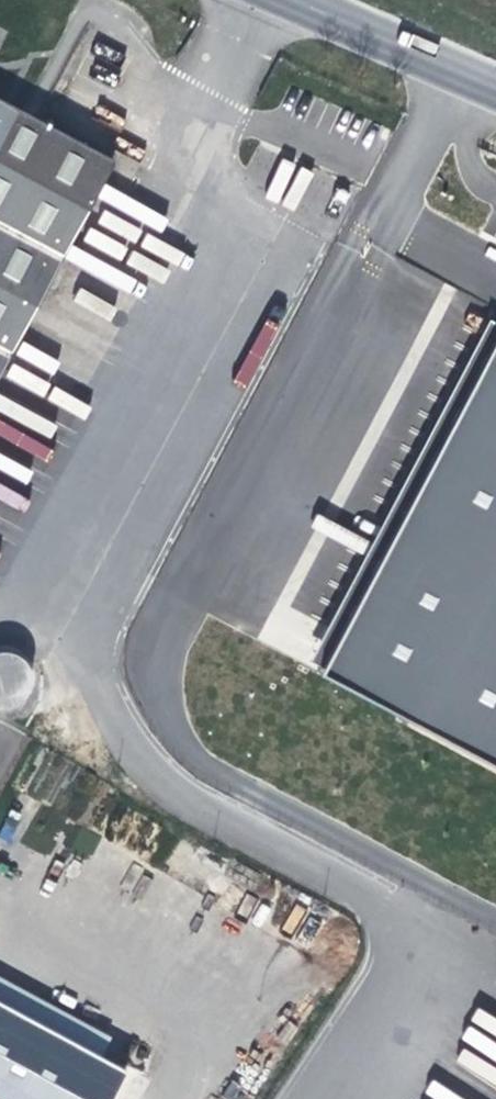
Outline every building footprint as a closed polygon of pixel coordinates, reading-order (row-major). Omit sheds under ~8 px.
[(113,159),(0,98),(0,370),(113,159)] [(319,673),(495,765),(495,337),(319,673)] [(29,653),(21,646),(12,641),(2,641),(0,641),(0,700),(1,700),(11,700),(20,696),(27,690),(33,681),(35,671),(33,661),(29,653)] [(125,1069),(0,1001),(0,1098),(109,1098),(125,1069)]
